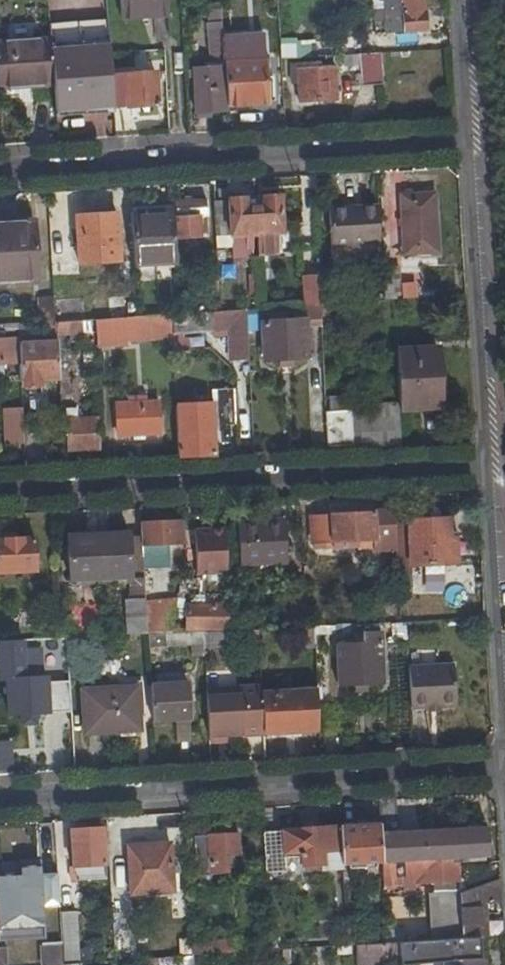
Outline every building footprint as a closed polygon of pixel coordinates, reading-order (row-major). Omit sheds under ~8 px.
[(119,9),(164,7),(164,0),(118,0),(119,9)] [(221,102),(261,100),(260,58),(234,59),(233,32),(229,32),(228,0),(216,0),(217,16),(219,57),(219,64),(221,102)] [(385,28),(398,27),(422,26),(421,0),(383,0),(385,28)] [(217,16),(204,17),(206,58),(219,57),(217,16)] [(47,78),(46,38),(0,42),(0,81),(47,78)] [(356,61),(357,80),(379,78),(376,50),(339,52),(340,62),(356,61)] [(293,81),(293,96),(331,95),(330,61),(292,63),(292,58),(285,59),(286,81),(293,81)] [(219,64),(189,65),(191,107),(221,106),(221,102),(219,64)] [(118,69),(120,102),(149,100),(147,67),(118,69)] [(394,192),(396,251),(430,249),(427,190),(394,192)] [(172,195),(173,211),(176,211),(194,210),(201,210),(202,210),(201,194),(172,195)] [(252,230),(254,251),(278,250),(275,194),(256,195),(256,203),(251,203),(252,230)] [(225,197),(227,232),(252,230),(251,203),(244,203),(243,196),(225,197)] [(225,197),(209,197),(211,232),(227,232),(225,197)] [(325,206),(326,243),(373,240),(372,204),(325,206)] [(126,210),(129,262),(172,260),(169,207),(126,210)] [(71,210),(74,259),(114,256),(111,208),(71,210)] [(194,210),(176,211),(177,231),(195,231),(194,210)] [(33,270),(30,215),(0,217),(0,272),(33,270)] [(196,246),(197,264),(202,264),(208,263),(207,245),(196,246)] [(208,263),(202,264),(203,290),(213,291),(212,263),(208,263)] [(374,263),(376,297),(388,296),(403,295),(403,286),(393,286),(391,263),(374,263)] [(294,271),(297,301),(315,300),(313,270),(294,271)] [(49,290),(34,291),(35,318),(50,317),(49,290)] [(297,301),(288,302),(289,317),(301,316),(301,331),(318,332),(315,300),(297,301)] [(206,307),(205,319),(212,320),(212,327),(223,328),(222,350),(244,349),(241,305),(214,306),(206,307)] [(190,308),(191,320),(205,319),(206,307),(190,308)] [(166,309),(167,322),(191,320),(190,308),(175,308),(166,309)] [(91,314),(92,340),(113,340),(113,335),(157,334),(156,310),(133,312),(91,314)] [(53,317),(54,330),(80,329),(80,315),(53,317)] [(257,317),(259,354),(302,353),(301,331),(301,316),(289,317),(257,317)] [(13,319),(14,332),(54,330),(53,317),(50,317),(35,318),(13,319)] [(1,358),(1,349),(8,349),(7,330),(0,330),(0,358),(1,358)] [(14,342),(16,383),(19,384),(21,387),(31,387),(36,381),(36,373),(57,373),(55,339),(14,342)] [(432,344),(391,346),(394,398),(394,404),(435,402),(432,344)] [(171,398),(174,449),(214,448),(213,420),(230,419),(228,386),(205,386),(205,396),(171,398)] [(112,398),(113,430),(153,429),(152,397),(112,398)] [(360,413),(361,442),(396,440),(394,404),(394,398),(359,399),(360,413)] [(0,404),(0,413),(1,438),(19,438),(17,403),(0,404)] [(322,405),(324,439),(349,438),(348,412),(348,405),(322,405)] [(62,413),(63,446),(94,445),(93,412),(62,413)] [(360,413),(348,412),(349,438),(349,442),(361,442),(360,413)] [(306,507),(307,531),(368,528),(369,547),(390,546),(388,503),(306,507)] [(404,516),(405,562),(450,560),(450,536),(443,536),(442,515),(404,516)] [(136,533),(136,549),(157,548),(156,535),(176,535),(176,516),(135,518),(136,533)] [(231,519),(233,559),(279,557),(277,516),(231,519)] [(61,525),(61,531),(123,528),(123,522),(61,525)] [(192,577),(227,570),(219,526),(183,532),(192,577)] [(61,531),(63,573),(120,570),(126,570),(124,534),(124,528),(123,528),(61,531)] [(29,566),(28,533),(0,534),(0,567),(29,566)] [(136,533),(124,534),(126,570),(120,570),(120,595),(138,594),(136,549),(136,533)] [(120,595),(117,594),(118,630),(139,629),(138,612),(138,599),(138,594),(120,595)] [(183,598),(184,623),(223,624),(222,599),(183,598)] [(138,599),(138,612),(153,611),(152,599),(138,599)] [(138,612),(139,629),(143,629),(164,628),(163,611),(153,611),(138,612)] [(283,612),(282,624),(299,623),(299,611),(283,612)] [(199,627),(200,646),(221,645),(220,626),(199,627)] [(199,627),(185,628),(185,642),(185,652),(200,651),(200,646),(199,627)] [(143,629),(144,643),(185,642),(185,628),(181,628),(164,628),(143,629)] [(329,641),(330,680),(377,679),(375,630),(356,630),(356,640),(329,641)] [(0,635),(0,658),(12,658),(12,644),(19,643),(18,634),(0,635)] [(12,675),(12,680),(34,680),(34,643),(19,643),(12,644),(12,658),(0,658),(0,675),(12,675)] [(402,662),(405,700),(422,699),(434,699),(450,698),(448,659),(402,662)] [(146,679),(148,714),(170,713),(184,713),(182,678),(146,679)] [(202,693),(204,732),(260,731),(260,727),(259,694),(258,681),(235,681),(236,693),(202,693)] [(79,685),(82,728),(135,725),(132,682),(79,685)] [(293,691),(259,694),(260,727),(314,723),(312,684),(293,685),(293,691)] [(184,713),(170,713),(171,736),(185,735),(184,713)] [(390,795),(371,797),(373,819),(374,830),(393,830),(390,795)] [(338,865),(338,867),(355,866),(354,860),(377,859),(376,855),(374,830),(373,819),(335,822),(335,824),(338,865)] [(257,829),(260,868),(282,867),(281,849),(291,848),(291,853),(297,853),(297,863),(316,862),(317,866),(338,865),(335,824),(257,829)] [(95,825),(63,827),(65,858),(70,873),(98,872),(95,825)] [(414,830),(415,853),(448,851),(449,858),(451,857),(451,851),(480,851),(485,850),(483,825),(414,830)] [(186,834),(190,874),(224,871),(222,853),(234,852),(232,830),(186,834)] [(374,830),(376,855),(415,853),(414,830),(393,830),(374,830)] [(166,839),(121,843),(125,891),(170,887),(166,839)] [(448,851),(415,853),(417,877),(427,877),(429,934),(456,933),(453,889),(452,861),(454,861),(454,859),(453,857),(451,857),(449,858),(448,851)] [(453,857),(454,859),(480,859),(480,851),(451,851),(451,857),(453,857)] [(377,859),(379,880),(417,877),(415,853),(376,855),(377,859)] [(30,934),(28,903),(41,901),(39,868),(0,870),(0,936),(30,934)] [(496,872),(453,889),(456,933),(472,932),(480,931),(477,889),(496,888),(496,872)] [(68,905),(53,906),(55,936),(69,935),(70,935),(68,905)] [(350,917),(340,917),(342,941),(350,941),(351,940),(351,933),(350,917)] [(351,933),(351,940),(384,937),(383,927),(361,929),(362,932),(351,933)] [(187,930),(175,931),(176,951),(187,950),(188,940),(187,930)] [(351,960),(448,955),(448,964),(481,964),(481,952),(475,953),(472,932),(456,933),(429,934),(384,937),(351,940),(350,941),(351,960)] [(188,940),(189,950),(204,949),(230,948),(229,934),(206,935),(206,939),(188,940)] [(69,935),(55,936),(55,938),(56,958),(71,957),(69,935)] [(36,939),(38,964),(48,964),(57,964),(56,958),(55,938),(36,939)] [(141,953),(141,961),(141,964),(188,964),(187,950),(176,951),(155,952),(141,953)]
